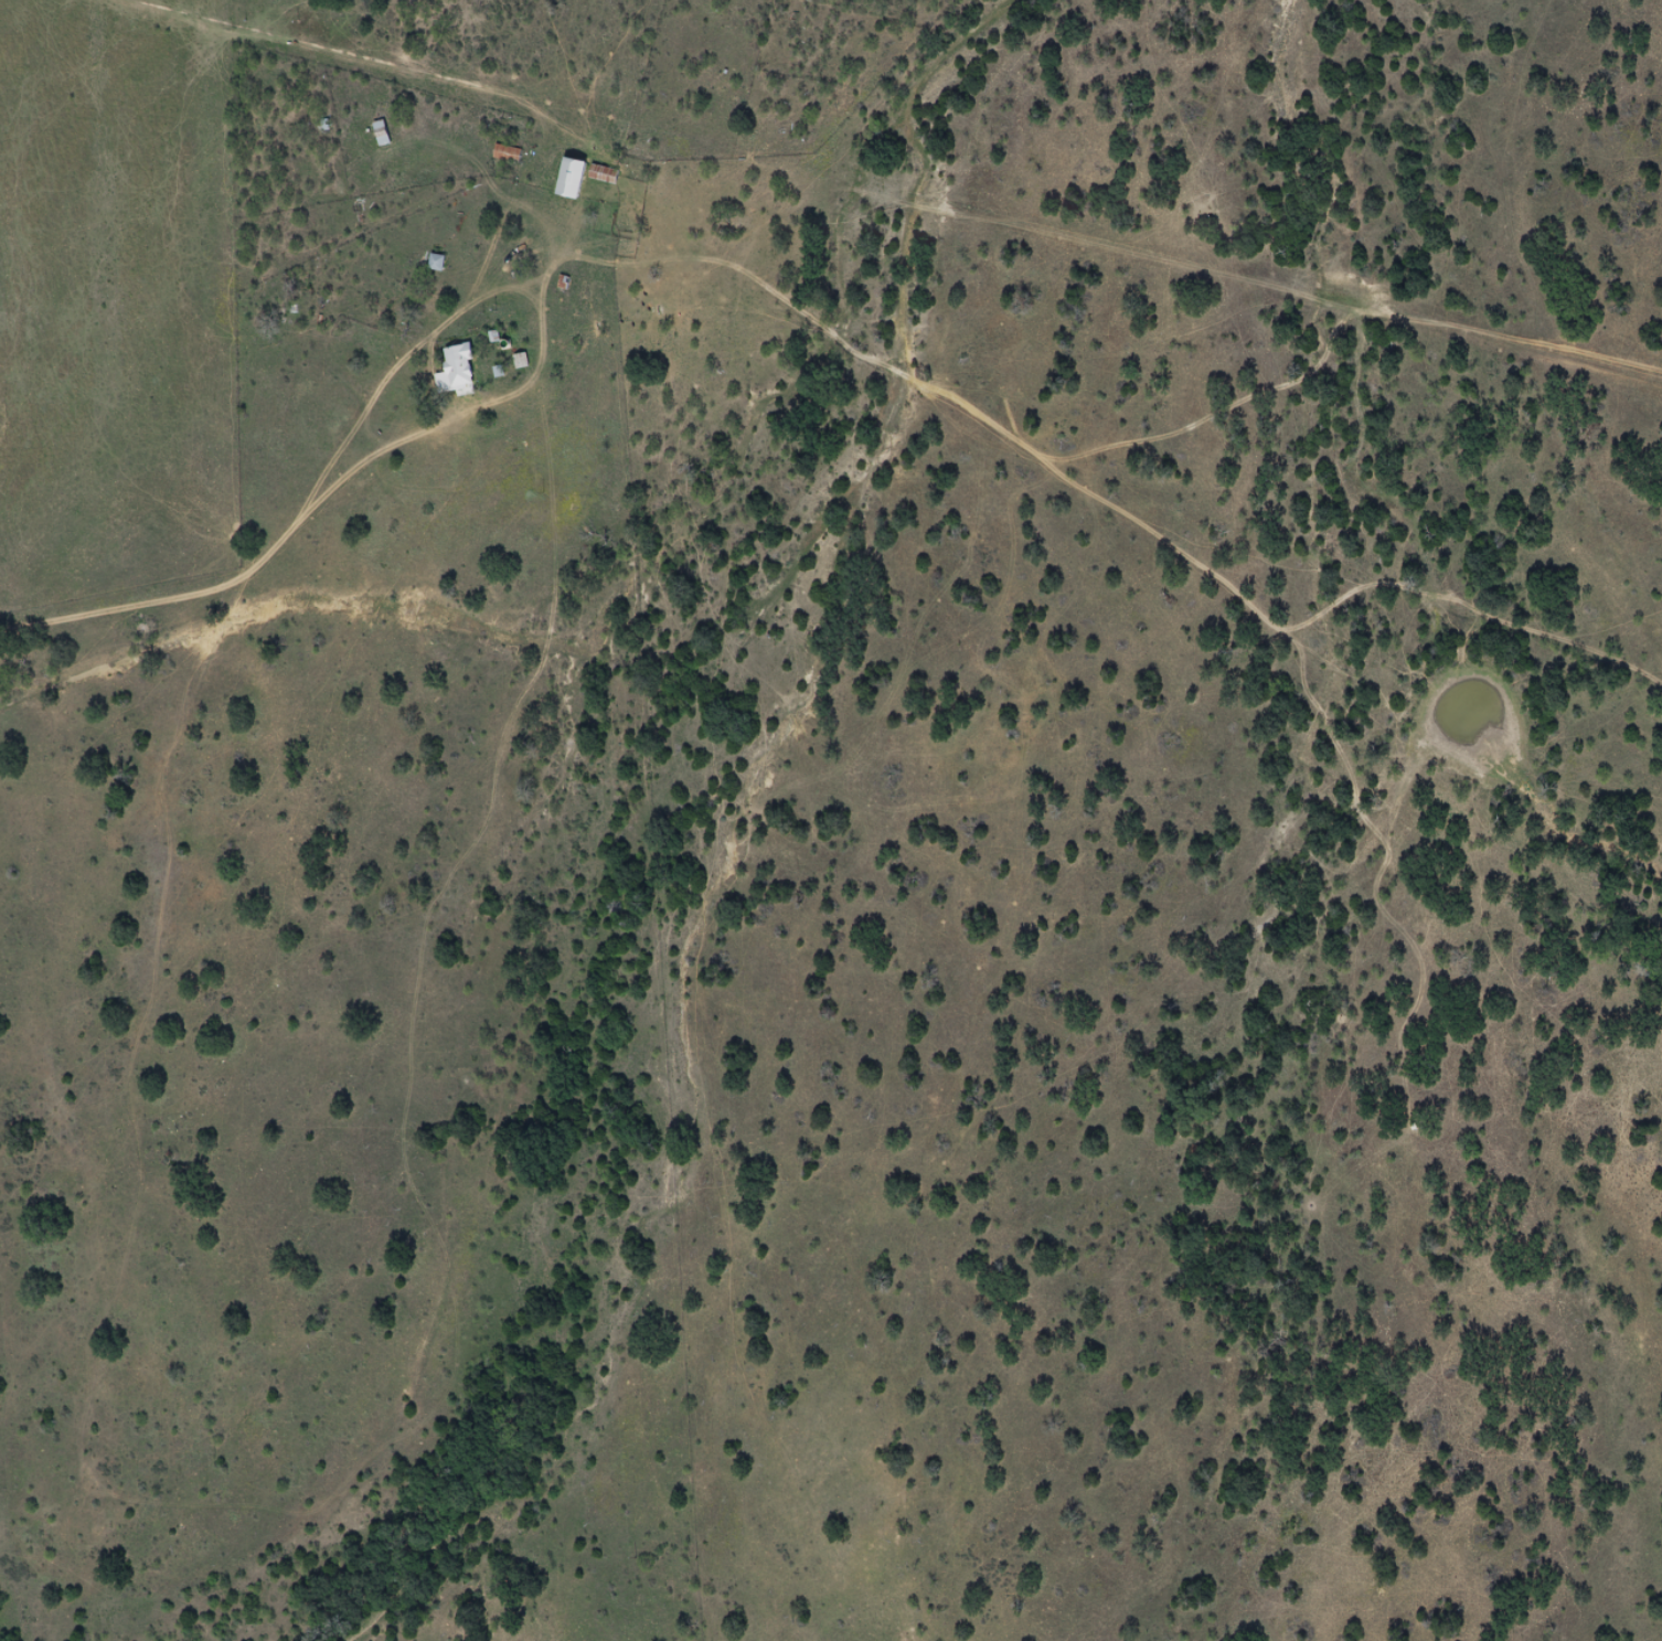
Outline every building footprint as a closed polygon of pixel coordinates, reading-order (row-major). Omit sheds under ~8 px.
[(373,122),(379,146),(390,144),(384,119),(373,122)] [(494,156),(518,163),(521,150),(498,143),(494,156)] [(555,195),(578,199),(586,161),(564,156),(555,195)] [(619,170),(592,164),(589,178),(616,184),(619,170)] [(428,268),(442,271),(445,256),(431,254),(428,268)] [(468,343),(443,348),(447,373),(435,374),(438,392),(475,385),(468,343)]
